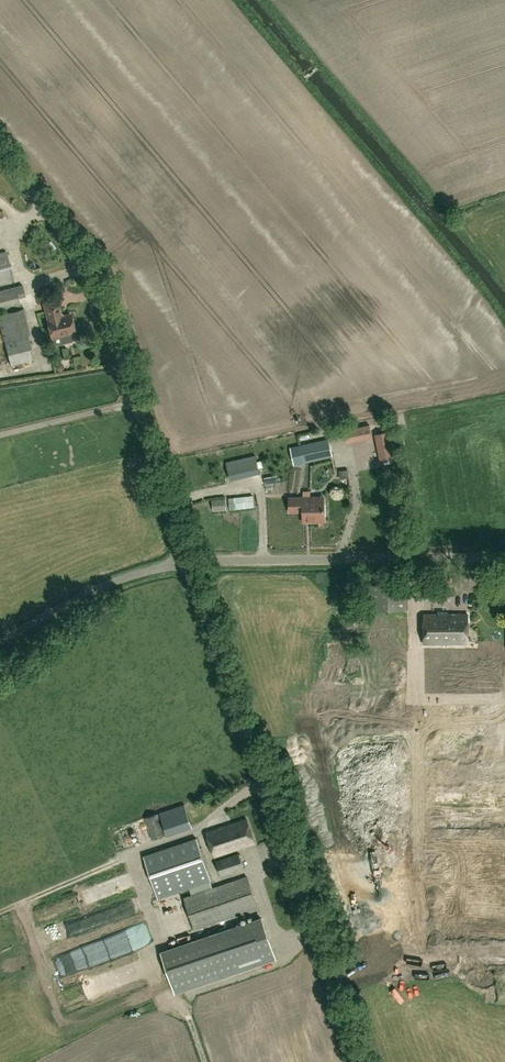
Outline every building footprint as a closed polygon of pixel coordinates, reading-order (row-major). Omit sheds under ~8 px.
[(13,280),(6,252),(0,253),(0,284),(13,280)] [(1,314),(0,314),(0,325),(10,365),(34,359),(22,311),(23,311),(22,306),(20,307),(18,298),(26,296),(23,284),(15,286),(15,287),(0,291),(0,312),(1,312),(1,314)] [(61,317),(57,301),(43,304),(48,320),(47,321),(51,339),(61,336),(63,343),(72,341),(74,338),(72,333),(75,332),(73,328),(75,325),(73,320),(71,319),(70,315),(61,317)] [(56,362),(49,364),(52,375),(59,373),(56,362)] [(369,425),(349,429),(351,439),(371,435),(369,425)] [(380,461),(394,458),(388,431),(375,434),(380,461)] [(310,442),(332,437),(331,432),(309,438),(310,442)] [(260,473),(333,456),(329,439),(309,443),(260,455),(256,455),(260,473)] [(260,474),(255,456),(255,455),(226,462),(230,481),(260,474)] [(311,496),(311,491),(304,491),(304,497),(290,498),(290,512),(304,511),(304,519),(311,519),(311,522),(325,521),(324,501),(316,501),(316,496),(311,496)] [(230,509),(255,507),(253,494),(228,498),(230,509)] [(213,514),(220,514),(220,511),(226,510),(225,499),(213,500),(214,511),(213,511),(213,514)] [(469,643),(469,614),(425,614),(425,643),(469,643)] [(428,655),(444,655),(444,645),(428,645),(428,655)] [(450,645),(449,655),(463,655),(463,645),(450,645)] [(477,693),(476,672),(438,674),(438,686),(442,686),(443,707),(437,707),(439,735),(477,733),(475,694),(477,693)] [(152,839),(166,835),(159,812),(145,818),(152,839)] [(191,812),(165,818),(168,831),(194,826),(191,812)] [(215,856),(256,842),(248,818),(207,832),(215,856)] [(159,899),(212,881),(197,838),(144,855),(159,899)] [(221,875),(244,868),(240,853),(216,860),(221,875)] [(127,890),(136,889),(133,876),(124,878),(127,890)] [(195,929),(258,908),(247,876),(184,898),(195,929)] [(275,959),(262,918),(162,952),(176,993),(275,959)] [(64,929),(69,939),(82,933),(76,922),(64,929)]
